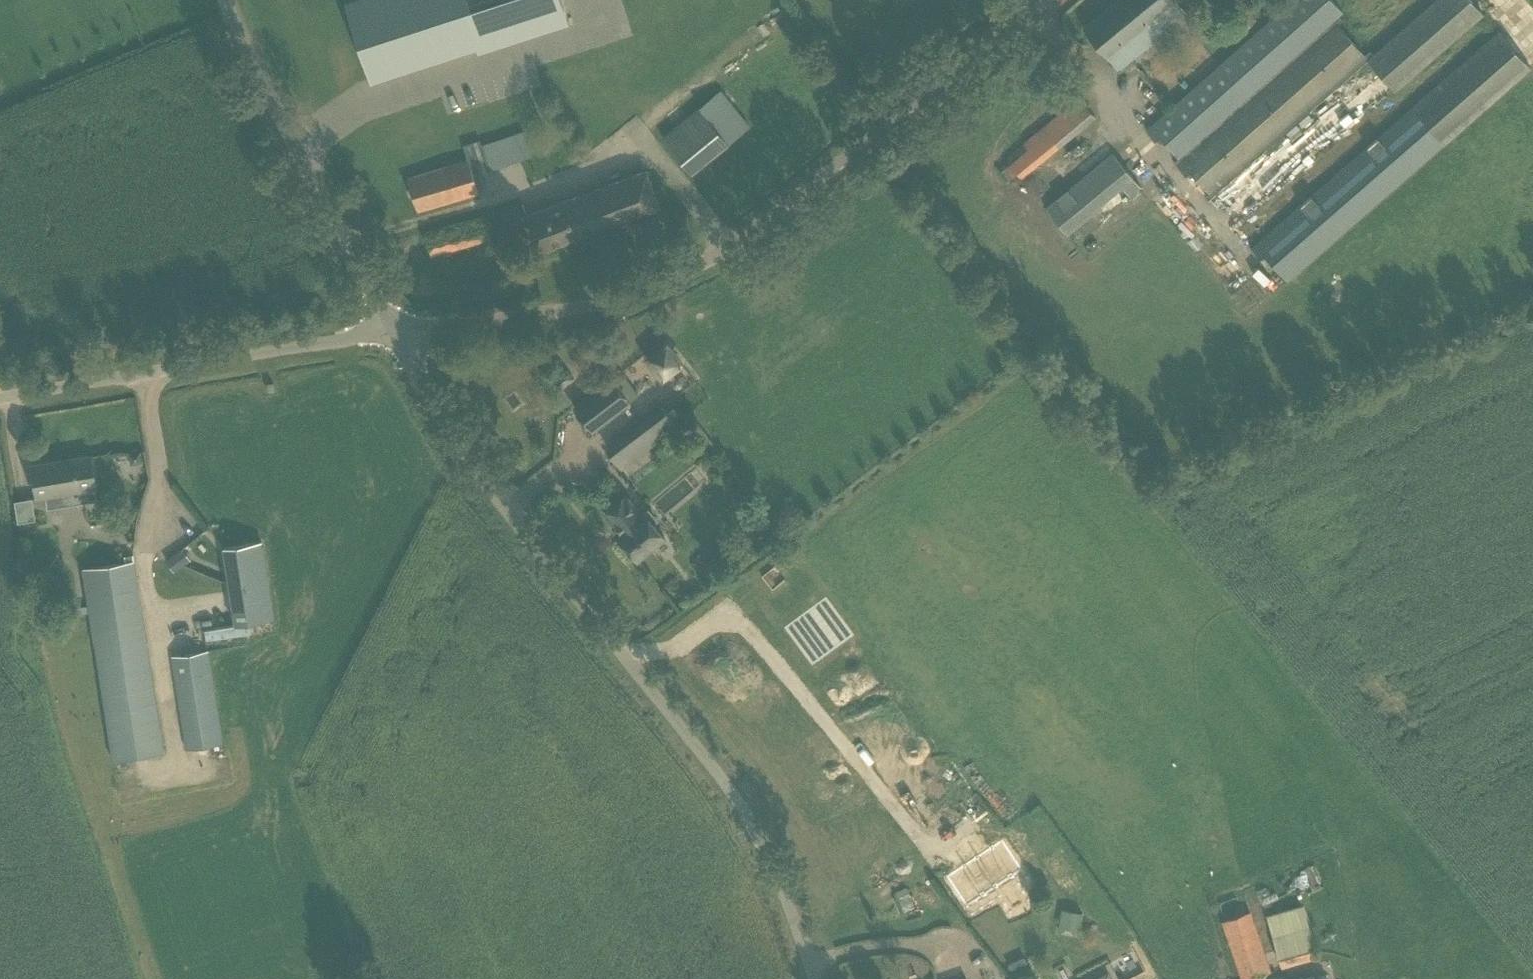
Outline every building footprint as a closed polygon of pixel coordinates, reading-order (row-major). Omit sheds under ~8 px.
[(348,3),(373,77),(477,44),(478,44),(469,15),(518,0),(357,0),(348,3)] [(1118,70),(1187,14),(1176,0),(1117,0),(1083,27),(1118,70)] [(1240,226),(1484,14),(1471,0),(1434,0),(1373,53),(1370,50),(1365,54),(1338,23),(1343,19),(1340,15),(1344,12),(1334,0),(1290,0),(1146,128),(1155,139),(1160,135),(1179,157),(1175,161),(1186,174),(1191,170),(1210,192),(1206,196),(1217,208),(1221,204),(1240,226)] [(1272,262),(1288,280),(1532,68),(1498,30),(1250,247),(1267,266),(1272,262)] [(656,135),(684,172),(747,124),(719,87),(656,135)] [(996,166),(1012,184),(1095,116),(1079,97),(996,166)] [(408,178),(418,210),(480,191),(475,175),(533,155),(526,129),(480,143),(479,140),(464,145),(468,159),(408,178)] [(1044,208),(1067,235),(1123,189),(1129,196),(1141,187),(1112,152),(1044,208)] [(545,208),(527,215),(531,225),(540,251),(660,207),(653,188),(646,169),(626,177),(556,205),(545,208)] [(425,231),(432,255),(495,237),(488,213),(425,231)] [(689,335),(682,340),(688,346),(694,341),(689,335)] [(683,361),(669,341),(666,340),(665,340),(662,342),(645,355),(644,357),(644,359),(645,360),(659,378),(660,379),(662,380),(663,380),(665,379),(683,365),(684,363),(683,361)] [(576,406),(594,429),(629,402),(611,378),(576,406)] [(677,425),(661,405),(606,447),(623,468),(629,475),(655,455),(649,447),(677,425)] [(140,450),(128,453),(130,464),(142,461),(140,450)] [(60,495),(61,505),(97,499),(91,455),(32,465),(37,499),(60,495)] [(635,556),(637,560),(665,537),(652,523),(656,519),(648,510),(644,513),(643,512),(640,514),(625,495),(606,511),(621,530),(616,534),(626,546),(625,550),(630,556),(635,556)] [(14,522),(34,520),(31,497),(12,499),(14,522)] [(782,503),(782,515),(794,515),(794,503),(782,503)] [(224,547),(235,624),(273,618),(262,542),(224,547)] [(126,562),(83,569),(112,757),(163,750),(133,555),(125,556),(126,562)] [(172,658),(186,749),(222,743),(207,652),(172,658)] [(1062,908),(1059,925),(1078,929),(1082,912),(1062,908)] [(1271,972),(1251,911),(1222,921),(1241,978),(1250,978),(1271,972)] [(1305,924),(1267,933),(1272,952),(1310,943),(1305,924)]
